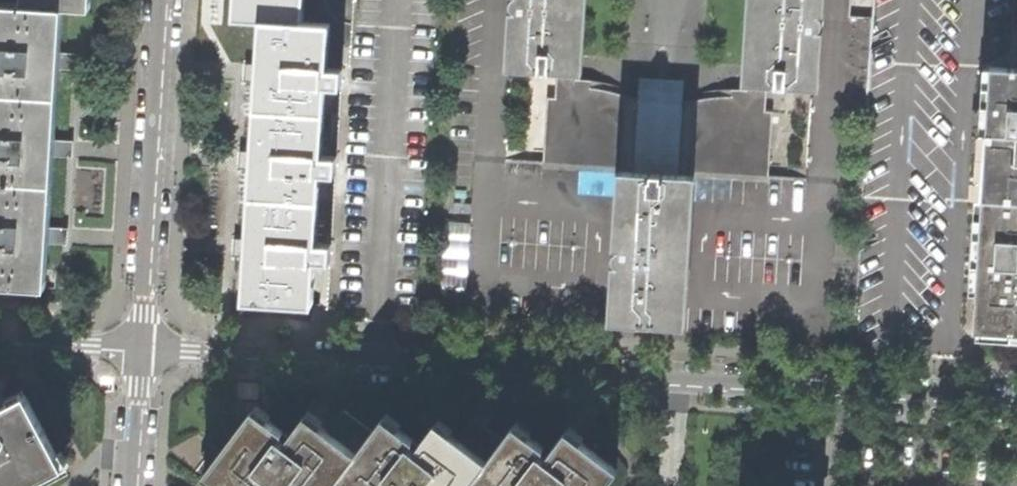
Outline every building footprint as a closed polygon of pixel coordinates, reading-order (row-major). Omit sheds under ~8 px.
[(20,5),(61,8),(88,9),(89,0),(21,0),(20,5)] [(234,18),(260,20),(302,23),(303,0),(235,0),(234,18)] [(503,69),(555,73),(554,95),(546,95),(541,167),(616,170),(608,321),(686,326),(694,176),(766,180),(772,109),(765,108),(765,85),(818,89),(822,0),(745,0),(740,83),(746,84),(746,89),(712,89),(699,93),(698,98),(682,100),(682,81),(640,78),(637,98),(620,93),(622,87),(604,80),(574,78),(574,74),(582,74),(585,0),(507,0),(503,69)] [(55,95),(57,53),(61,8),(20,5),(0,4),(0,91),(55,95)] [(327,23),(302,23),(260,20),(258,64),(256,109),(322,112),(324,85),(324,68),(327,23)] [(324,85),(339,86),(340,70),(324,68),(324,85)] [(990,68),(986,117),(986,132),(1016,134),(1016,69),(990,68)] [(50,183),(52,140),(55,95),(0,91),(0,181),(50,183)] [(320,155),(322,112),(256,109),(253,149),(250,195),(318,198),(319,172),(320,155)] [(986,132),(984,146),(982,199),(1016,200),(1016,134),(986,132)] [(319,172),(333,174),(334,157),(320,155),(319,172)] [(44,287),(48,229),(50,183),(0,181),(0,285),(44,287)] [(315,243),(318,198),(250,195),(247,245),(244,301),(312,304),(314,261),(315,243)] [(982,199),(978,264),(975,330),(1016,332),(1016,200),(982,199)] [(314,261),(328,261),(329,244),(315,243),(314,261)] [(1,485),(28,485),(31,484),(32,485),(46,485),(69,473),(24,394),(8,402),(0,406),(0,485),(1,485)] [(618,471),(585,447),(566,433),(545,461),(538,455),(542,447),(514,427),(503,440),(489,430),(496,421),(487,415),(481,410),(458,439),(446,431),(437,424),(421,446),(416,442),(416,438),(388,418),(376,433),(346,410),(339,420),(331,415),(335,408),(327,402),(319,398),(290,438),(285,435),(286,432),(254,409),(221,451),(204,473),(220,485),(606,485),(618,471)]
